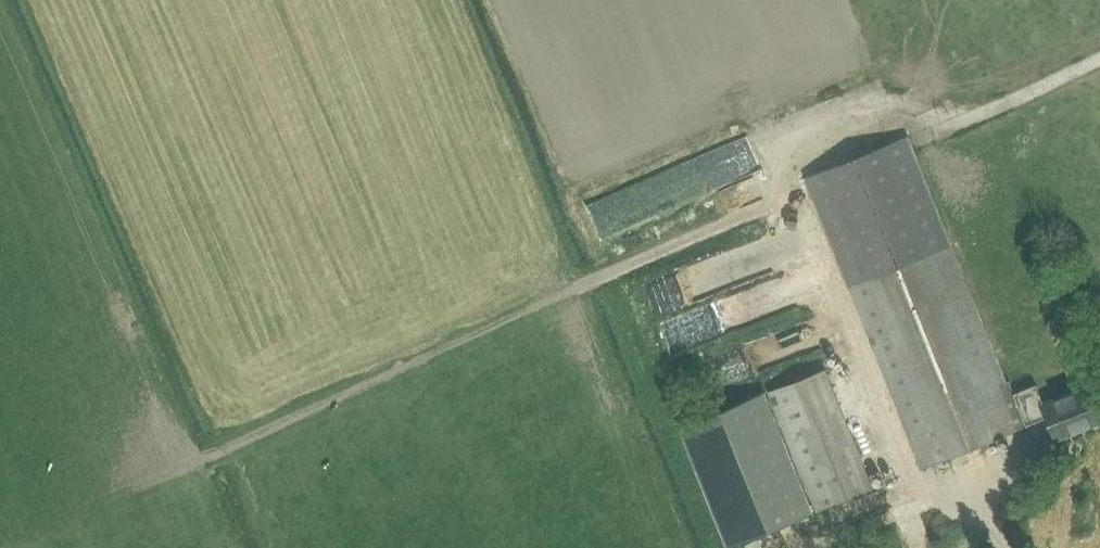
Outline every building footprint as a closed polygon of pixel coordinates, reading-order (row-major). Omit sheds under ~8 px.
[(806,177),(847,285),(950,244),(909,136),(806,177)] [(721,186),(727,204),(757,193),(751,175),(721,186)] [(737,204),(739,214),(759,210),(757,200),(737,204)] [(708,249),(712,257),(647,286),(661,317),(766,270),(748,231),(708,249)] [(950,244),(847,285),(920,467),(1026,425),(1025,423),(1013,392),(1015,392),(1010,379),(1005,381),(950,244)] [(726,383),(774,361),(762,336),(714,358),(726,383)] [(768,390),(816,510),(874,487),(826,367),(768,390)] [(1013,392),(1025,423),(1047,414),(1056,438),(1099,420),(1099,408),(1089,380),(1043,398),(1037,383),(1015,392),(1013,392)] [(677,418),(727,545),(812,511),(762,384),(677,418)]
